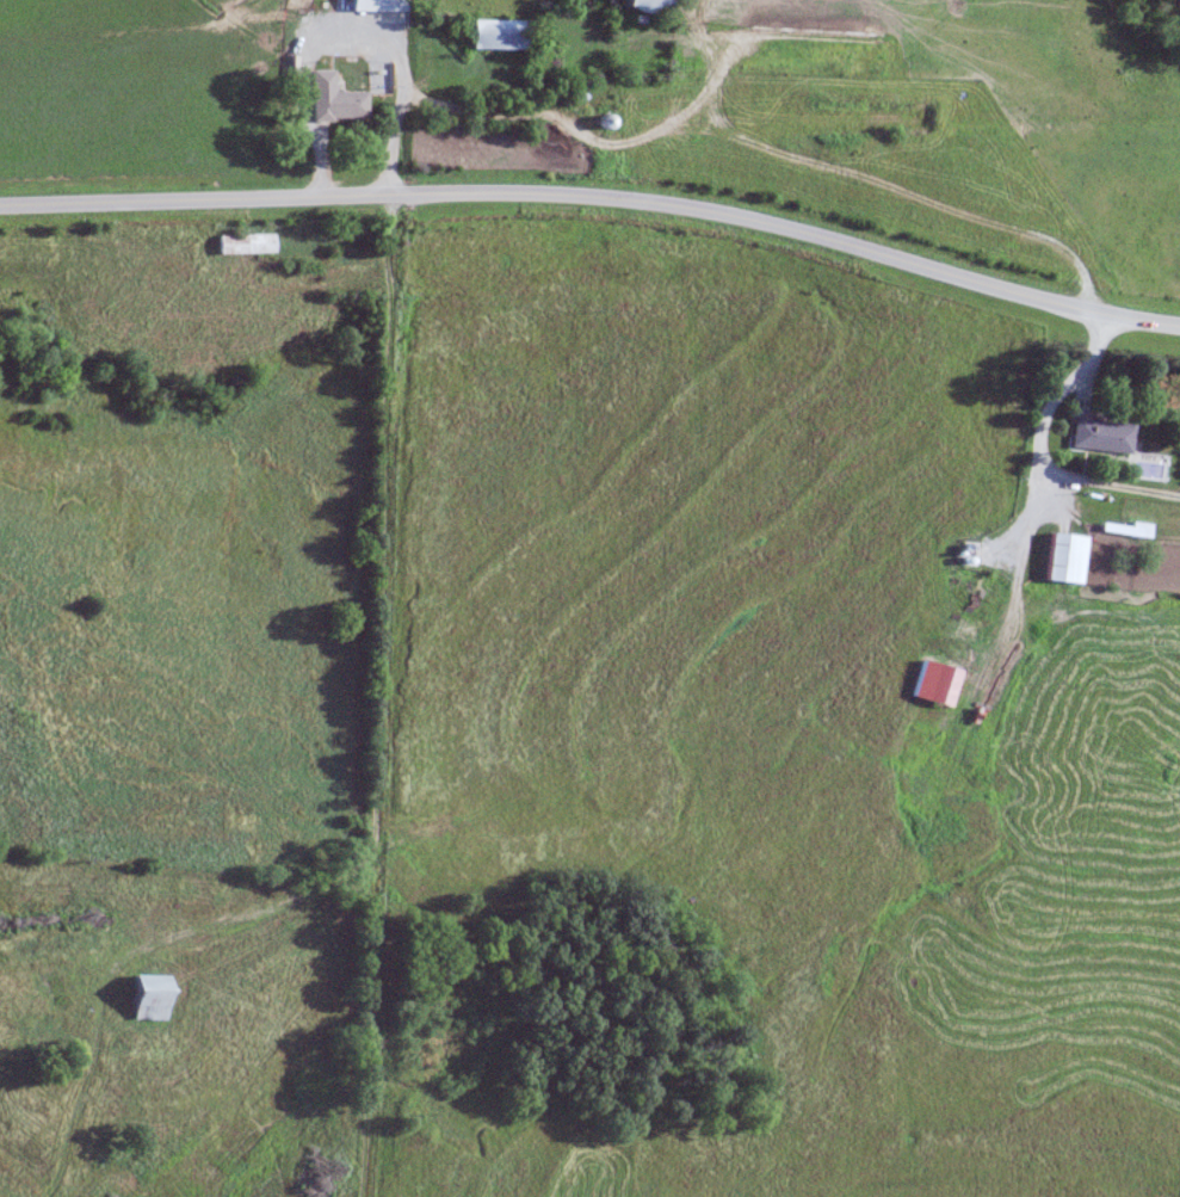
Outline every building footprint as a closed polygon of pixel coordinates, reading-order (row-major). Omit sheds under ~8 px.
[(409,12),(409,0),(350,0),(350,12),(409,12)] [(624,15),(669,15),(669,0),(624,0),(624,15)] [(528,51),(528,23),(472,23),(472,51),(528,51)] [(311,122),(367,122),(367,93),(311,93),(311,122)] [(274,256),(274,236),(217,236),(217,256),(274,256)] [(1071,449),(1131,454),(1134,425),(1074,420),(1071,449)] [(1151,527),(1102,522),(1101,534),(1150,539),(1151,527)] [(1087,538),(1051,534),(1046,582),(1082,586),(1087,538)] [(168,976),(134,976),(134,1021),(168,1021),(168,976)]
